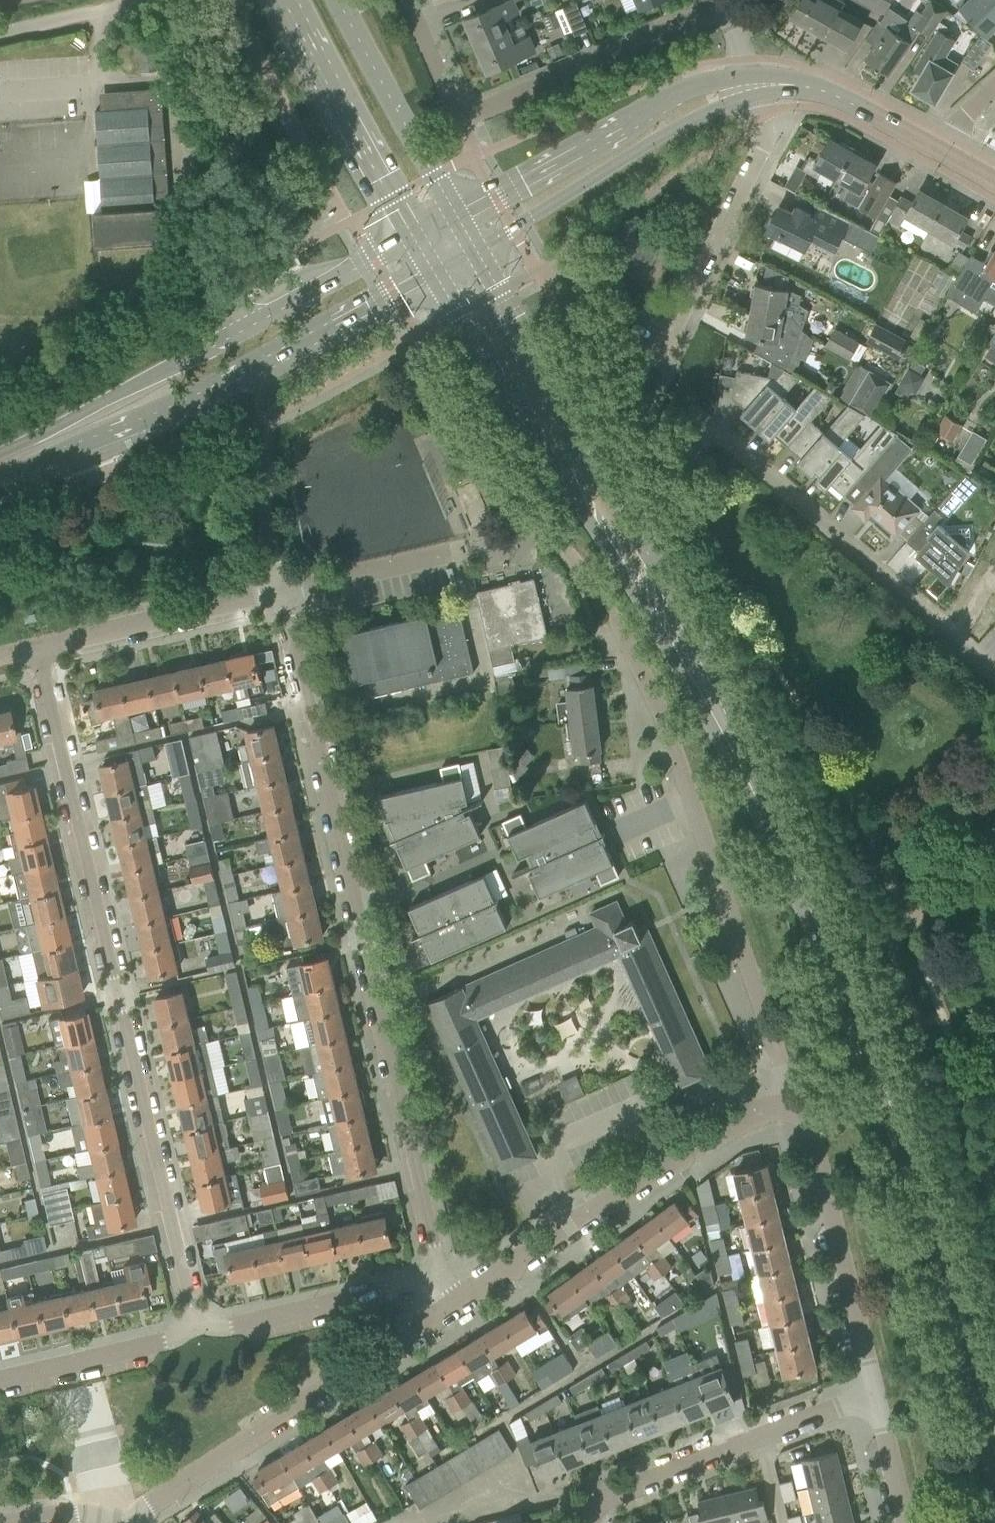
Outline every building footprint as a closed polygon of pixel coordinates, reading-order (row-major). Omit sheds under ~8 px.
[(508,15),(517,11),(513,2),(513,0),(509,0),(484,11),(466,19),(476,44),(514,28),(508,15)] [(824,0),(823,0),(801,0),(790,19),(846,50),(862,22),(840,9),(845,2),(842,0),(827,0),(826,2),(824,0)] [(885,11),(891,0),(866,0),(885,11)] [(946,9),(933,0),(930,0),(914,24),(929,35),(946,9)] [(985,0),(959,0),(956,3),(980,27),(987,35),(989,33),(994,27),(994,11),(985,0)] [(994,11),(994,0),(985,0),(994,11)] [(587,29),(580,11),(576,2),(563,8),(575,35),(587,29)] [(899,33),(887,26),(879,19),(876,22),(865,38),(874,45),(865,59),(888,75),(911,42),(910,41),(917,30),(906,23),(899,33)] [(534,50),(528,37),(526,38),(521,25),(514,28),(476,44),(487,70),(534,50)] [(958,62),(946,55),(956,39),(938,28),(914,69),(921,73),(912,88),(935,102),(958,62)] [(973,68),(992,43),(981,35),(961,60),(973,68)] [(134,40),(140,71),(160,68),(154,36),(134,40)] [(161,88),(129,90),(117,91),(118,107),(96,109),(103,210),(94,211),(96,246),(172,240),(161,88)] [(837,177),(853,151),(830,138),(817,160),(810,156),(803,169),(817,177),(822,169),(837,177)] [(791,145),(785,156),(793,160),(799,149),(791,145)] [(876,164),(853,151),(837,177),(852,186),(845,198),(877,216),(896,182),(878,172),(873,181),(867,178),(876,164)] [(930,227),(944,203),(919,189),(911,202),(901,197),(891,214),(888,220),(898,226),(900,223),(905,213),(930,227)] [(879,234),(849,218),(817,203),(812,214),(796,207),(793,213),(778,206),(773,217),(771,216),(766,225),(768,226),(766,230),(777,235),(771,247),(799,260),(805,248),(811,235),(836,247),(841,236),(871,251),(872,249),(879,234)] [(968,217),(944,203),(930,227),(964,247),(971,236),(960,230),(968,217)] [(947,295),(977,312),(985,298),(994,281),(994,282),(994,251),(991,248),(984,261),(971,254),(947,295)] [(947,267),(959,275),(961,271),(969,256),(959,250),(947,267)] [(801,294),(787,289),(756,283),(752,309),(782,315),(794,318),(802,328),(808,309),(799,304),(801,294)] [(788,369),(802,328),(794,318),(782,315),(752,309),(747,335),(762,338),(755,353),(788,369)] [(920,317),(909,335),(918,340),(929,322),(920,317)] [(911,340),(877,321),(866,340),(900,359),(903,354),(908,358),(915,345),(909,342),(911,340)] [(851,358),(860,342),(835,327),(825,345),(850,359),(851,358)] [(989,343),(991,344),(986,352),(994,358),(994,332),(989,343)] [(913,359),(894,391),(906,398),(911,390),(916,392),(925,377),(920,374),(925,366),(913,359)] [(760,422),(782,396),(799,377),(783,369),(776,377),(736,370),(731,397),(745,409),(741,413),(756,426),(760,422)] [(870,418),(892,382),(869,369),(848,405),(850,406),(865,414),(865,415),(870,418)] [(787,446),(810,420),(832,395),(817,387),(798,409),(782,396),(760,422),(764,425),(760,429),(770,438),(774,434),(787,446)] [(812,475),(816,471),(839,445),(865,415),(865,414),(850,406),(826,433),(810,420),(787,446),(801,458),(797,462),(812,475)] [(945,413),(935,429),(952,440),(962,423),(945,413)] [(820,474),(816,478),(826,487),(830,483),(844,495),(846,493),(897,435),(883,425),(854,458),(839,445),(816,471),(820,474)] [(973,460),(987,437),(972,429),(959,452),(973,460)] [(419,438),(434,480),(446,476),(431,433),(419,438)] [(897,435),(846,493),(855,501),(850,507),(865,521),(870,515),(876,521),(874,523),(889,536),(893,532),(896,534),(909,519),(919,507),(886,478),(912,449),(897,435)] [(979,462),(972,473),(992,487),(994,483),(994,473),(979,462)] [(967,472),(952,488),(961,496),(965,492),(968,494),(979,482),(967,472)] [(971,546),(969,527),(943,528),(939,524),(944,517),(934,509),(920,525),(921,525),(929,532),(927,535),(930,538),(918,551),(914,556),(938,576),(940,574),(943,576),(945,573),(948,575),(950,573),(953,575),(955,572),(956,572),(968,550),(965,546),(971,546)] [(246,538),(244,527),(225,529),(227,541),(246,538)] [(980,555),(990,560),(994,551),(994,548),(987,543),(980,555)] [(967,561),(961,571),(968,575),(974,565),(967,561)] [(548,636),(534,577),(476,591),(489,649),(548,636)] [(474,672),(459,609),(427,616),(426,613),(342,632),(353,682),(363,680),(367,696),(474,672)] [(253,653),(227,659),(233,685),(248,681),(251,696),(265,692),(261,677),(259,678),(253,653)] [(233,685),(227,659),(200,665),(206,691),(233,685)] [(206,691),(200,665),(174,671),(180,697),(206,691)] [(180,697),(174,671),(148,677),(154,703),(180,697)] [(524,690),(520,686),(514,681),(512,672),(496,675),(501,703),(512,701),(524,690)] [(567,687),(569,699),(557,701),(560,721),(571,719),(596,716),(592,683),(591,684),(589,672),(571,675),(572,686),(567,687)] [(154,703),(148,677),(122,683),(128,709),(154,703)] [(136,742),(133,732),(128,709),(122,683),(95,690),(97,697),(86,699),(92,724),(103,721),(102,715),(112,713),(117,734),(95,739),(98,751),(136,742)] [(265,701),(238,707),(240,718),(268,712),(265,701)] [(240,718),(238,707),(222,711),(225,722),(240,718)] [(20,733),(20,730),(13,732),(8,710),(0,712),(0,739),(2,739),(3,746),(12,744),(16,758),(6,761),(6,762),(0,764),(0,775),(29,768),(24,749),(32,747),(28,732),(20,733)] [(202,716),(185,719),(188,730),(204,726),(202,716)] [(601,749),(596,716),(571,719),(575,752),(580,751),(582,763),(600,760),(599,749),(601,749)] [(188,730),(185,719),(170,723),(172,734),(188,730)] [(279,752),(273,725),(247,731),(250,743),(239,745),(242,760),(279,752)] [(160,726),(133,732),(136,742),(162,736),(160,726)] [(198,771),(208,768),(225,764),(217,730),(190,736),(198,771)] [(182,738),(166,742),(174,776),(179,775),(190,772),(182,738)] [(534,755),(522,745),(514,753),(525,764),(534,755)] [(103,757),(104,764),(102,765),(108,791),(147,782),(139,748),(103,757)] [(285,778),(279,752),(242,760),(241,761),(247,787),(259,784),(285,778)] [(463,807),(460,802),(468,801),(462,776),(459,763),(441,767),(444,780),(380,795),(386,820),(387,820),(389,826),(394,838),(391,839),(391,840),(395,839),(407,866),(413,879),(430,871),(424,859),(481,834),(470,811),(465,813),(463,808),(483,800),(482,799),(463,807)] [(208,768),(198,771),(202,787),(212,785),(208,768)] [(194,789),(190,772),(179,775),(183,791),(194,789)] [(0,783),(0,820),(13,817),(38,811),(32,784),(26,786),(24,777),(0,783)] [(291,804),(285,778),(259,784),(265,810),(291,804)] [(153,809),(147,782),(108,791),(114,818),(153,809)] [(204,796),(206,806),(210,823),(221,821),(220,819),(217,804),(228,801),(226,791),(204,796)] [(508,834),(518,857),(527,853),(532,864),(512,873),(513,874),(533,865),(535,870),(529,872),(540,895),(596,870),(601,883),(618,875),(613,863),(613,862),(601,835),(604,833),(604,832),(601,834),(597,827),(595,823),(596,823),(585,799),(526,826),(520,813),(503,821),(509,833),(508,834)] [(298,830),(291,804),(265,810),(271,836),(298,830)] [(154,822),(156,821),(153,809),(114,818),(120,844),(146,838),(143,824),(154,822)] [(202,826),(198,809),(188,811),(192,828),(202,826)] [(44,837),(38,811),(13,817),(16,831),(10,832),(12,845),(19,843),(44,837)] [(224,837),(221,821),(210,823),(214,839),(224,837)] [(298,830),(271,836),(255,840),(258,853),(274,849),(278,862),(304,856),(298,830)] [(161,852),(157,835),(146,838),(120,844),(126,870),(158,863),(156,854),(161,852)] [(51,863),(44,837),(19,843),(12,845),(15,856),(8,858),(11,872),(12,872),(25,869),(51,863)] [(186,844),(189,856),(208,851),(205,839),(186,844)] [(215,877),(208,851),(189,856),(195,882),(204,880),(215,877)] [(310,882),(304,856),(278,862),(284,889),(310,882)] [(218,859),(222,875),(234,873),(230,857),(218,859)] [(51,863),(25,869),(12,872),(18,898),(20,898),(57,890),(51,863)] [(158,890),(155,876),(161,875),(158,863),(126,870),(132,896),(158,890)] [(240,899),(234,873),(222,875),(228,902),(240,899)] [(409,907),(415,920),(412,921),(412,920),(410,920),(414,935),(413,936),(413,937),(414,936),(418,955),(420,955),(418,947),(426,945),(432,959),(507,926),(498,905),(497,905),(495,900),(498,899),(498,898),(495,899),(492,894),(493,894),(484,873),(409,907)] [(219,893),(215,877),(204,880),(208,896),(219,893)] [(310,882),(284,889),(271,892),(277,918),(278,918),(290,915),(316,909),(310,882)] [(63,900),(59,901),(57,890),(20,898),(26,924),(37,922),(63,916),(63,915),(66,914),(63,900)] [(165,917),(158,890),(132,896),(138,923),(165,917)] [(246,926),(242,911),(250,909),(247,897),(240,899),(228,902),(234,928),(245,925),(245,926),(246,926)] [(476,1017),(609,958),(621,953),(679,1084),(710,1071),(645,924),(637,927),(633,920),(626,923),(616,901),(591,912),(597,926),(428,1001),(502,1170),(537,1154),(476,1017)] [(322,936),(316,909),(290,915),(278,918),(284,944),(322,936)] [(223,913),(212,916),(214,926),(216,932),(227,929),(223,913)] [(170,915),(165,917),(138,923),(144,949),(177,941),(170,915)] [(69,942),(63,916),(37,922),(26,924),(32,951),(43,948),(69,942)] [(249,943),(248,936),(245,926),(245,925),(234,928),(238,946),(249,943)] [(236,964),(227,929),(216,932),(221,953),(207,956),(211,970),(236,964)] [(174,959),(177,958),(182,957),(178,941),(177,941),(144,949),(151,976),(177,970),(174,959)] [(75,968),(73,958),(69,942),(43,948),(32,951),(38,977),(49,974),(75,968)] [(333,984),(327,958),(327,957),(301,963),(302,964),(287,968),(290,981),(305,977),(308,990),(333,984)] [(81,995),(75,968),(49,974),(38,977),(44,1003),(81,995)] [(244,1005),(236,970),(226,973),(234,1007),(244,1005)] [(7,984),(0,986),(0,1015),(1,1018),(29,1012),(26,996),(11,999),(7,984)] [(259,984),(248,987),(252,1003),(263,1000),(259,984)] [(339,1010),(333,984),(308,990),(294,993),(300,1019),(304,1018),(314,1016),(339,1010)] [(181,991),(175,992),(156,997),(162,1024),(188,1018),(181,991)] [(267,1017),(263,1000),(252,1003),(256,1020),(267,1017)] [(247,1021),(244,1005),(234,1007),(237,1023),(247,1021)] [(85,1010),(65,1015),(59,1017),(65,1043),(91,1037),(85,1010)] [(300,1019),(290,1022),(296,1048),(310,1044),(346,1036),(339,1010),(314,1016),(304,1018),(300,1019)] [(209,1040),(206,1028),(191,1032),(188,1018),(162,1024),(168,1050),(194,1044),(205,1041),(209,1040)] [(2,1023),(6,1039),(10,1056),(21,1053),(24,1052),(17,1020),(2,1023)] [(278,1052),(274,1035),(260,1039),(264,1055),(278,1052)] [(352,1062),(346,1036),(310,1044),(316,1071),(352,1062)] [(97,1063),(91,1037),(65,1043),(56,1045),(59,1058),(52,1060),(55,1073),(57,1073),(97,1063)] [(205,1041),(194,1044),(168,1050),(174,1076),(200,1070),(212,1067),(205,1041)] [(256,1057),(252,1041),(242,1043),(246,1059),(256,1057)] [(285,1079),(278,1052),(264,1055),(270,1082),(285,1079)] [(25,1070),(21,1053),(10,1056),(14,1073),(16,1082),(26,1080),(27,1080),(25,1070)] [(260,1073),(256,1057),(246,1059),(249,1075),(260,1073)] [(352,1062),(316,1071),(322,1097),(358,1089),(352,1062)] [(103,1090),(97,1063),(57,1073),(60,1085),(74,1082),(77,1096),(103,1090)] [(212,1067),(200,1070),(174,1076),(180,1102),(218,1094),(212,1067)] [(575,1073),(558,1080),(565,1098),(582,1092),(575,1073)] [(6,1074),(0,1075),(0,1091),(9,1089),(6,1074)] [(26,1080),(16,1082),(22,1109),(40,1104),(37,1089),(28,1091),(26,1080)] [(0,1117),(0,1129),(17,1124),(15,1114),(9,1089),(0,1091),(0,1096),(5,1116),(0,1117)] [(287,1105),(283,1089),(273,1091),(276,1108),(287,1105)] [(358,1090),(358,1089),(322,1097),(328,1123),(338,1121),(364,1115),(361,1104),(365,1103),(362,1089),(358,1090)] [(109,1116),(103,1090),(77,1096),(65,1099),(68,1112),(71,1125),(83,1122),(109,1116)] [(268,1110),(264,1093),(248,1097),(244,1098),(248,1114),(268,1110)] [(212,1123),(209,1108),(221,1105),(218,1094),(180,1102),(186,1129),(212,1123)] [(40,1104),(22,1109),(28,1134),(39,1132),(46,1130),(40,1104)] [(291,1122),(288,1111),(287,1105),(276,1108),(280,1124),(291,1122)] [(272,1126),(268,1110),(248,1114),(252,1131),(272,1126)] [(370,1141),(364,1115),(338,1121),(328,1123),(309,1127),(310,1132),(329,1127),(335,1150),(344,1147),(370,1141)] [(116,1142),(109,1116),(83,1122),(71,1125),(74,1138),(86,1135),(89,1148),(116,1142)] [(224,1120),(212,1123),(186,1129),(192,1155),(218,1149),(230,1146),(227,1133),(228,1133),(225,1120),(224,1120)] [(17,1124),(0,1129),(0,1143),(5,1141),(11,1165),(15,1164),(26,1161),(17,1124)] [(41,1142),(39,1132),(28,1134),(30,1144),(34,1161),(45,1158),(41,1142)] [(296,1141),(291,1142),(285,1144),(288,1160),(299,1157),(296,1141)] [(376,1168),(370,1141),(344,1147),(335,1150),(329,1151),(335,1176),(350,1172),(350,1174),(376,1168)] [(93,1162),(77,1166),(80,1178),(95,1174),(122,1168),(116,1142),(89,1148),(93,1162)] [(224,1175),(221,1162),(236,1158),(233,1145),(230,1146),(218,1149),(192,1155),(198,1181),(224,1175)] [(280,1162),(277,1146),(260,1150),(264,1166),(280,1162)] [(304,1179),(299,1157),(288,1160),(297,1195),(321,1189),(318,1176),(304,1179)] [(45,1158),(34,1161),(40,1187),(51,1184),(45,1158)] [(30,1177),(26,1161),(15,1164),(19,1180),(30,1177)] [(773,1161),(735,1171),(741,1197),(773,1189),(779,1187),(773,1161)] [(288,1197),(280,1162),(264,1166),(268,1182),(259,1184),(264,1203),(288,1197)] [(128,1194),(122,1168),(95,1174),(101,1200),(128,1194)] [(236,1172),(224,1175),(198,1181),(205,1208),(242,1199),(236,1172)] [(714,1202),(708,1177),(697,1185),(702,1205),(714,1202)] [(379,1194),(376,1183),(350,1189),(353,1200),(379,1194)] [(54,1200),(68,1197),(69,1196),(67,1187),(52,1190),(53,1194),(42,1196),(49,1225),(59,1222),(54,1200)] [(353,1200),(350,1189),(324,1195),(326,1206),(353,1200)] [(779,1214),(773,1189),(741,1197),(747,1222),(779,1214)] [(134,1221),(128,1194),(101,1200),(90,1203),(95,1223),(86,1225),(88,1237),(121,1230),(120,1224),(134,1221)] [(331,1228),(326,1206),(324,1195),(314,1197),(319,1218),(317,1218),(319,1227),(304,1230),(311,1259),(337,1253),(331,1228)] [(71,1208),(68,1197),(54,1200),(59,1222),(74,1219),(71,1208)] [(24,1200),(27,1216),(28,1219),(39,1217),(34,1198),(24,1200)] [(667,1234),(697,1213),(688,1200),(679,1206),(676,1200),(654,1216),(667,1234)] [(719,1221),(714,1202),(702,1205),(706,1223),(719,1221)] [(280,1205),(271,1207),(274,1220),(275,1221),(284,1219),(280,1205)] [(271,1207),(257,1210),(260,1221),(268,1222),(274,1220),(271,1207)] [(390,1241),(384,1215),(383,1210),(356,1216),(358,1221),(364,1247),(390,1241)] [(246,1213),(208,1221),(211,1236),(249,1228),(246,1213)] [(785,1239),(779,1214),(747,1222),(753,1247),(785,1239)] [(672,1267),(655,1243),(667,1234),(654,1216),(633,1231),(646,1250),(664,1273),(672,1267)] [(364,1247),(358,1221),(331,1228),(337,1253),(364,1247)] [(311,1259),(304,1230),(303,1222),(277,1228),(279,1240),(285,1266),(311,1259)] [(279,1240),(277,1228),(263,1231),(266,1243),(253,1246),(259,1272),(285,1266),(279,1240)] [(727,1253),(723,1236),(720,1236),(719,1229),(708,1231),(714,1256),(727,1253)] [(646,1250),(633,1231),(612,1247),(625,1265),(633,1276),(646,1267),(655,1280),(664,1273),(646,1250)] [(47,1250),(43,1235),(23,1240),(24,1244),(26,1255),(47,1250)] [(139,1252),(136,1238),(105,1245),(108,1259),(139,1252)] [(791,1264),(785,1239),(753,1247),(759,1272),(791,1264)] [(259,1272),(253,1246),(227,1252),(226,1245),(214,1247),(219,1271),(230,1268),(232,1278),(259,1272)] [(631,1297),(614,1273),(625,1265),(612,1247),(591,1262),(605,1280),(621,1304),(631,1297)] [(99,1286),(93,1257),(91,1248),(78,1251),(87,1289),(93,1314),(119,1308),(113,1283),(99,1286)] [(72,1264),(69,1252),(52,1256),(54,1268),(72,1264)] [(731,1271),(727,1253),(714,1256),(718,1274),(731,1271)] [(54,1268),(52,1256),(36,1260),(39,1271),(54,1268)] [(605,1280),(591,1262),(570,1277),(584,1295),(596,1286),(612,1310),(621,1304),(605,1280)] [(140,1278),(147,1276),(144,1263),(126,1267),(128,1279),(113,1283),(119,1308),(146,1302),(143,1289),(140,1278)] [(715,1284),(710,1264),(695,1274),(706,1289),(715,1284)] [(797,1290),(791,1264),(759,1272),(765,1297),(797,1290)] [(15,1265),(0,1269),(0,1271),(2,1280),(17,1276),(15,1265)] [(150,1287),(147,1276),(140,1278),(143,1289),(150,1287)] [(589,1302),(584,1295),(570,1277),(549,1293),(553,1298),(545,1304),(559,1324),(589,1302)] [(739,1303),(736,1287),(722,1290),(726,1306),(739,1303)] [(93,1314),(87,1289),(61,1295),(67,1321),(93,1314)] [(803,1315),(797,1290),(765,1297),(771,1322),(803,1315)] [(689,1307),(672,1317),(677,1325),(679,1330),(721,1311),(719,1301),(717,1291),(689,1307)] [(23,1293),(6,1297),(9,1307),(16,1339),(42,1332),(35,1301),(25,1303),(23,1293)] [(67,1321),(61,1295),(35,1301),(42,1332),(68,1326),(67,1321)] [(743,1320),(739,1303),(726,1306),(730,1323),(743,1320)] [(9,1307),(0,1309),(0,1342),(16,1339),(9,1307)] [(549,1329),(546,1323),(537,1309),(529,1314),(525,1308),(502,1322),(514,1342),(537,1328),(541,1334),(549,1329)] [(803,1315),(772,1322),(775,1337),(778,1348),(809,1340),(803,1315)] [(677,1325),(672,1317),(657,1327),(662,1334),(677,1325)] [(480,1335),(492,1355),(514,1342),(502,1322),(480,1335)] [(609,1330),(587,1344),(595,1358),(618,1345),(609,1330)] [(492,1355),(480,1335),(458,1349),(475,1376),(477,1380),(490,1371),(512,1407),(520,1402),(506,1379),(497,1364),(492,1355)] [(735,1340),(739,1358),(753,1355),(749,1337),(735,1340)] [(647,1339),(630,1349),(635,1357),(652,1346),(647,1339)] [(816,1366),(809,1340),(778,1348),(784,1374),(816,1366)] [(471,1401),(463,1387),(462,1385),(475,1376),(458,1349),(436,1362),(448,1382),(454,1392),(462,1406),(476,1428),(487,1422),(473,1400),(471,1401)] [(620,1365),(635,1357),(630,1349),(615,1358),(620,1365)] [(563,1351),(531,1370),(542,1388),(555,1380),(574,1369),(568,1360),(563,1351)] [(716,1353),(693,1363),(696,1374),(710,1409),(735,1400),(734,1399),(742,1396),(737,1377),(733,1359),(721,1364),(716,1353)] [(757,1373),(753,1355),(739,1358),(743,1376),(757,1373)] [(507,1358),(497,1364),(506,1379),(516,1373),(508,1360),(507,1358)] [(696,1374),(693,1363),(692,1361),(667,1371),(672,1383),(686,1419),(710,1409),(696,1374)] [(448,1382),(436,1362),(414,1375),(426,1395),(448,1382)] [(602,1366),(586,1376),(591,1384),(607,1374),(602,1366)] [(438,1445),(417,1409),(430,1402),(426,1395),(414,1375),(392,1388),(403,1408),(410,1419),(429,1450),(438,1445)] [(575,1393),(591,1384),(586,1376),(570,1385),(575,1393)] [(686,1419),(672,1383),(649,1393),(663,1428),(686,1419)] [(403,1408),(392,1388),(369,1402),(381,1422),(403,1408)] [(462,1406),(454,1392),(445,1398),(453,1412),(462,1406)] [(557,1393),(541,1403),(546,1410),(562,1401),(557,1393)] [(663,1428),(649,1393),(625,1402),(639,1438),(663,1428)] [(639,1438),(625,1402),(622,1395),(598,1404),(601,1412),(615,1447),(639,1438)] [(347,1415),(359,1435),(381,1422),(369,1402),(347,1415)] [(529,1420),(546,1410),(541,1403),(525,1412),(529,1420)] [(615,1447),(601,1412),(577,1421),(591,1456),(615,1447)] [(359,1435),(347,1415),(325,1428),(337,1448),(350,1440),(356,1451),(365,1465),(374,1459),(365,1446),(359,1435)] [(429,1450),(410,1419),(402,1424),(421,1455),(429,1450)] [(591,1456),(577,1421),(553,1430),(567,1466),(591,1456)] [(338,1480),(324,1456),(337,1448),(325,1428),(303,1442),(329,1486),(338,1480)] [(499,1428),(489,1435),(503,1459),(513,1452),(499,1428)] [(567,1466),(553,1430),(530,1440),(528,1435),(516,1440),(526,1465),(537,1460),(543,1475),(567,1466)] [(503,1459),(489,1435),(478,1441),(493,1465),(503,1459)] [(375,1440),(365,1446),(374,1459),(383,1453),(375,1440)] [(493,1465),(478,1441),(468,1447),(483,1471),(493,1465)] [(303,1442),(281,1455),(293,1475),(299,1486),(312,1478),(320,1491),(329,1486),(303,1442)] [(483,1471),(468,1447),(458,1453),(472,1477),(483,1471)] [(836,1451),(802,1459),(808,1485),(842,1477),(836,1451)] [(472,1477),(458,1453),(448,1459),(462,1483),(472,1477)] [(299,1486),(293,1475),(281,1455),(258,1469),(261,1474),(253,1480),(261,1494),(263,1493),(269,1504),(299,1486)] [(462,1483),(448,1459),(438,1465),(452,1489),(462,1483)] [(452,1489),(438,1465),(428,1471),(442,1495),(452,1489)] [(442,1495),(428,1471),(417,1477),(432,1501),(442,1495)] [(432,1501),(417,1477),(406,1484),(420,1508),(432,1501)] [(848,1502),(842,1477),(808,1485),(814,1510),(848,1502)] [(792,1479),(780,1483),(784,1501),(797,1498),(792,1479)] [(240,1485),(230,1493),(239,1506),(250,1499),(240,1485)] [(727,1493),(734,1522),(760,1522),(760,1521),(767,1519),(763,1500),(758,1501),(755,1486),(727,1493)] [(698,1515),(700,1522),(734,1522),(727,1493),(699,1500),(702,1514),(698,1515)] [(320,1521),(308,1502),(293,1512),(296,1517),(285,1522),(316,1522),(320,1521)] [(848,1502),(814,1510),(818,1522),(853,1522),(848,1502)] [(196,1510),(184,1520),(186,1522),(207,1522),(196,1510)] [(350,1522),(344,1511),(322,1522),(351,1522),(350,1522)] [(521,1512),(479,1522),(480,1522),(529,1522),(528,1519),(523,1520),(521,1512)] [(788,1517),(789,1522),(803,1522),(801,1514),(788,1517)]
